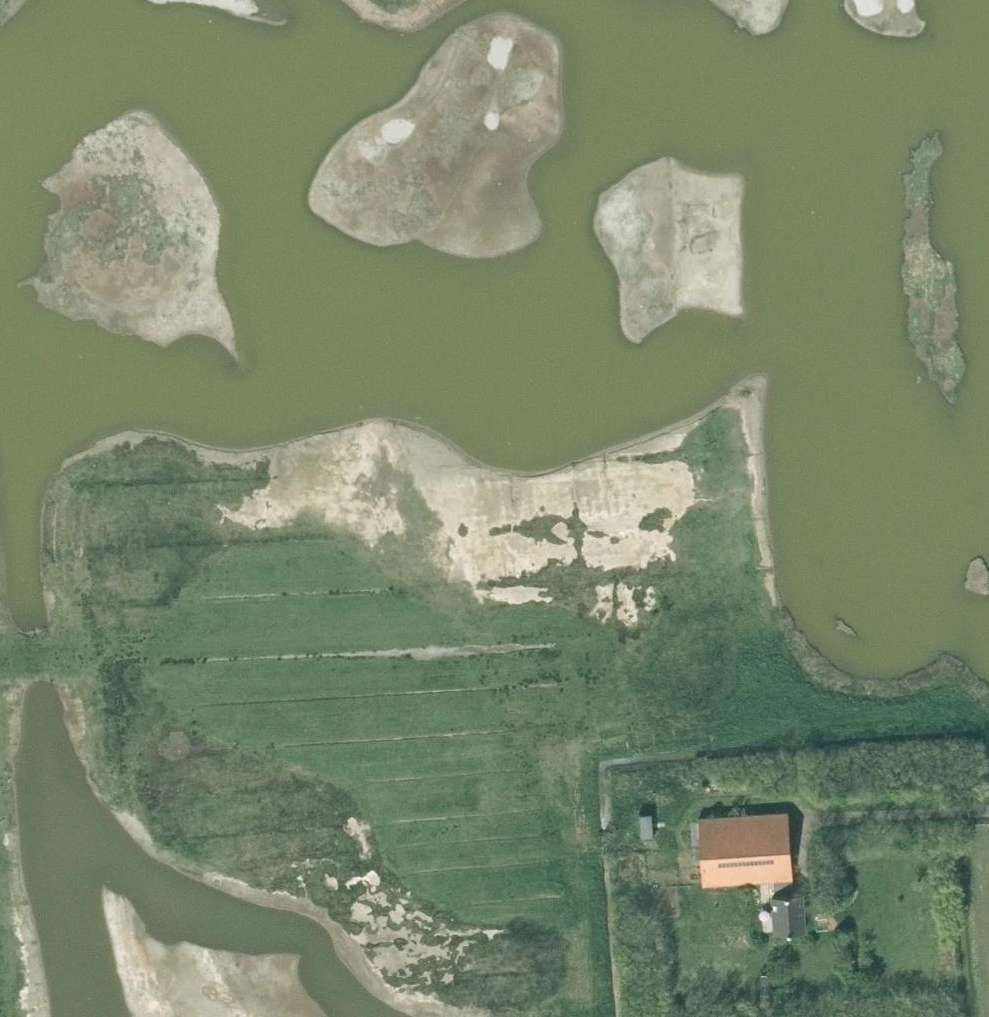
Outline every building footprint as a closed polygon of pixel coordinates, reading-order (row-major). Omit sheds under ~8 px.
[(652,812),(639,813),(641,838),(654,837),(652,812)] [(775,880),(793,878),(789,812),(702,818),(706,884),(775,880)] [(793,878),(775,880),(775,895),(777,933),(806,931),(804,894),(794,894),(793,878)]
